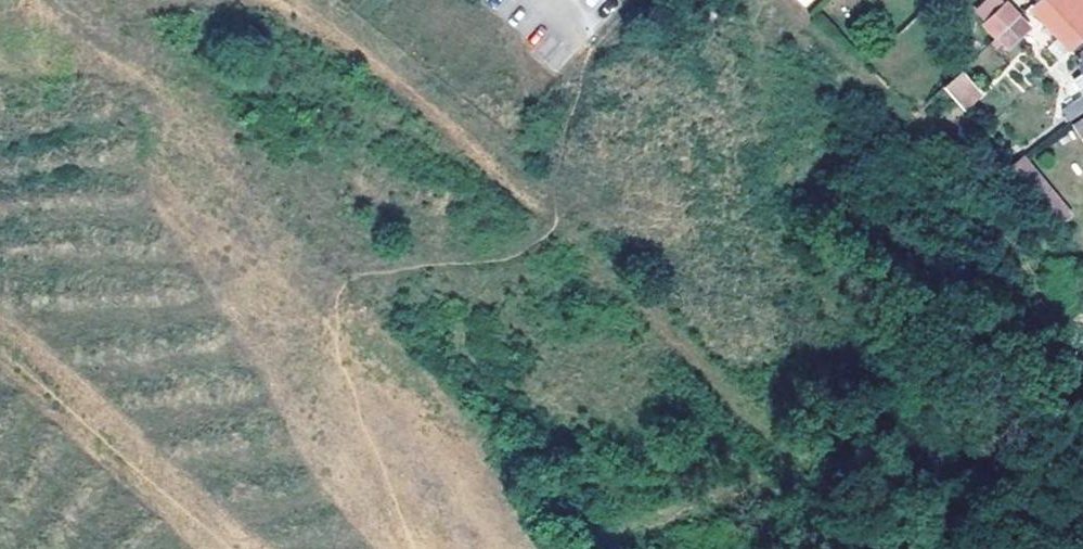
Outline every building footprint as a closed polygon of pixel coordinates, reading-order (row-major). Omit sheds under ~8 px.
[(804,9),(814,0),(796,0),(804,9)] [(1040,0),(1035,5),(1063,35),(1059,39),(1066,46),(1070,43),(1076,48),(1082,42),(1082,0),(1040,0)] [(999,38),(1021,17),(1010,4),(987,25),(999,38)] [(999,38),(1017,55),(1038,35),(1021,17),(999,38)] [(999,38),(987,25),(980,18),(967,28),(987,50),(999,38)] [(963,71),(943,88),(965,112),(984,94),(963,71)] [(1068,114),(1073,121),(1082,114),(1082,103),(1068,114)] [(1072,215),(1025,157),(1012,167),(1061,226),(1072,215)]
